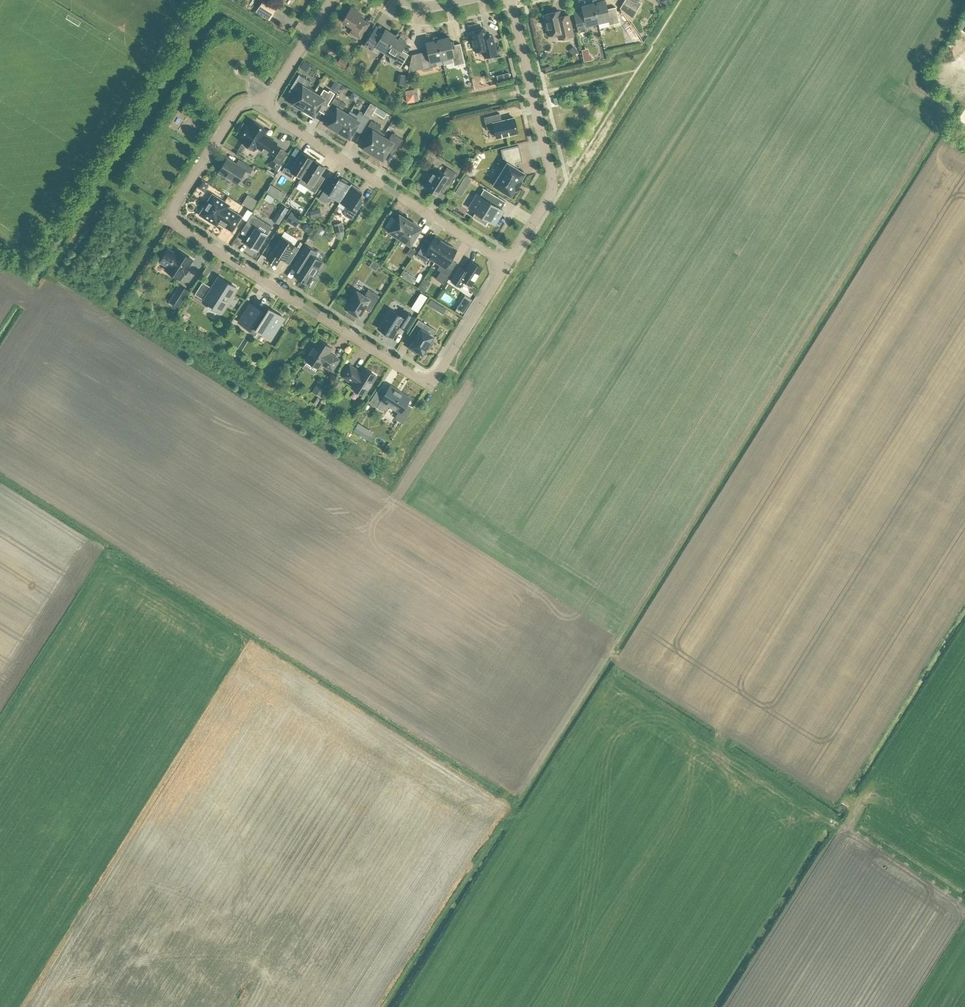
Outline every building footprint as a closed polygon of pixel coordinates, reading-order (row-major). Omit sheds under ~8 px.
[(270,1),(268,0),(262,0),(255,11),(269,20),(278,5),(270,1)] [(597,23),(609,20),(610,24),(619,22),(615,7),(607,9),(605,0),(604,0),(597,2),(596,0),(592,0),(592,3),(593,3),(597,23)] [(619,8),(632,18),(640,4),(636,2),(637,0),(624,0),(619,8)] [(586,25),(597,23),(593,3),(592,3),(581,5),(581,8),(573,10),(578,32),(587,30),(586,25)] [(359,38),(368,23),(359,17),(361,13),(351,7),(342,21),(353,27),(350,32),(359,38)] [(560,17),(559,11),(543,14),(548,35),(557,33),(558,39),(573,35),(568,15),(560,17)] [(329,23),(325,29),(343,40),(347,34),(329,23)] [(395,35),(385,28),(384,30),(376,25),(364,45),(372,50),(374,46),(385,52),(395,35)] [(486,41),(484,28),(470,31),(475,51),(482,49),(484,57),(496,54),(492,39),(486,41)] [(395,35),(385,52),(395,59),(392,63),(400,67),(408,54),(401,49),(406,42),(399,37),(401,34),(397,32),(395,35)] [(437,39),(437,36),(436,36),(432,37),(433,40),(425,42),(427,51),(419,53),(423,69),(436,65),(435,61),(442,59),(437,39)] [(437,39),(442,59),(454,56),(456,65),(464,63),(460,43),(454,45),(453,41),(450,41),(449,36),(437,39)] [(572,56),(577,52),(574,47),(569,51),(572,56)] [(946,62),(956,60),(953,49),(943,51),(946,62)] [(344,68),(349,61),(342,56),(337,64),(344,68)] [(305,60),(300,67),(307,71),(311,64),(305,60)] [(303,109),(314,90),(307,86),(310,81),(299,74),(298,74),(290,88),(291,88),(296,91),(289,103),(296,108),(297,106),(303,109)] [(479,87),(482,80),(476,78),(474,85),(479,87)] [(329,90),(328,92),(323,89),(320,94),(314,90),(303,109),(304,110),(303,112),(310,116),(312,115),(313,116),(322,102),(327,105),(334,93),(329,90)] [(387,104),(397,103),(396,91),(385,92),(387,104)] [(338,131),(350,111),(349,110),(347,114),(341,110),(345,104),(334,97),(327,109),(333,113),(326,124),(328,126),(327,127),(333,131),(335,129),(338,131)] [(377,106),(374,111),(379,114),(382,109),(377,106)] [(350,111),(338,131),(340,133),(339,135),(345,138),(346,137),(349,138),(356,126),(362,130),(369,118),(358,111),(356,114),(350,111)] [(501,121),(499,113),(483,117),(487,130),(494,129),(496,137),(517,132),(514,118),(501,121)] [(362,150),(371,155),(383,136),(381,135),(382,132),(378,130),(381,126),(371,120),(365,130),(370,133),(365,141),(362,147),(364,148),(362,150)] [(266,130),(254,122),(250,128),(247,126),(240,137),(243,139),(241,142),(253,150),(256,147),(269,155),(277,143),(263,134),(266,130)] [(383,136),(371,155),(379,160),(380,158),(382,159),(390,146),(396,149),(402,139),(392,133),(388,139),(383,136)] [(507,162),(506,163),(502,170),(499,168),(492,179),(495,181),(493,185),(510,195),(514,188),(516,189),(520,181),(519,180),(524,173),(517,169),(515,162),(521,160),(518,145),(501,149),(503,157),(505,157),(507,162)] [(431,147),(428,152),(434,156),(437,150),(431,147)] [(281,149),(273,161),(281,165),(288,153),(281,149)] [(301,177),(313,159),(301,152),(294,162),(289,159),(281,171),(291,177),(294,172),(301,177)] [(236,164),(227,159),(218,172),(236,183),(244,170),(249,173),(253,168),(239,159),(236,164)] [(313,159),(301,177),(308,181),(305,186),(314,192),(322,180),(317,176),(324,166),(313,159)] [(447,167),(443,173),(435,168),(423,185),(437,194),(444,183),(449,186),(457,173),(447,167)] [(465,175),(460,183),(466,187),(471,179),(465,175)] [(339,202),(351,183),(351,182),(350,183),(342,178),(341,179),(338,177),(335,182),(330,179),(318,198),(324,202),(329,201),(332,197),(339,202)] [(351,183),(339,202),(346,206),(344,210),(345,215),(351,219),(363,200),(358,197),(361,192),(359,190),(359,189),(351,183)] [(473,217),(472,216),(471,216),(485,225),(485,224),(484,223),(486,219),(494,224),(502,210),(500,209),(495,205),(499,198),(482,187),(483,188),(479,195),(477,194),(468,208),(476,212),(473,217)] [(240,217),(228,209),(229,206),(212,195),(202,210),(201,209),(198,214),(203,217),(204,216),(212,222),(215,218),(218,220),(217,221),(232,230),(240,217)] [(252,211),(258,202),(253,199),(247,208),(252,211)] [(303,215),(307,209),(301,205),(297,210),(303,215)] [(312,219),(321,217),(320,209),(310,212),(312,219)] [(277,212),(271,221),(278,225),(283,216),(277,212)] [(296,227),(301,219),(292,212),(286,220),(296,227)] [(256,250),(267,233),(255,226),(259,218),(252,214),(242,230),(249,235),(248,235),(246,239),(244,242),(246,243),(246,245),(253,250),(254,248),(256,250)] [(399,238),(410,221),(399,214),(396,219),(391,216),(384,226),(389,229),(388,231),(399,238)] [(410,221),(399,238),(409,244),(410,243),(415,246),(423,235),(418,231),(420,227),(410,221)] [(336,235),(344,233),(342,222),(334,224),(336,235)] [(318,235),(322,229),(316,225),(312,231),(318,235)] [(288,264),(298,248),(293,245),(294,244),(281,236),(272,251),(271,250),(266,258),(276,264),(280,257),(284,259),(282,260),(288,264)] [(435,261),(445,244),(434,236),(425,250),(420,247),(415,255),(425,262),(428,256),(435,261)] [(445,244),(435,261),(440,264),(437,269),(440,271),(435,279),(442,283),(452,268),(446,265),(456,250),(445,244)] [(307,283),(321,261),(313,255),(315,251),(305,245),(291,267),(297,270),(294,275),(307,283)] [(176,255),(167,249),(160,262),(168,267),(166,271),(180,279),(192,260),(178,251),(176,255)] [(465,269),(459,266),(450,280),(460,286),(464,280),(471,285),(482,268),(470,261),(465,269)] [(416,277),(405,271),(401,277),(412,284),(416,277)] [(219,313),(236,287),(218,276),(212,287),(202,281),(194,294),(203,300),(203,301),(207,304),(206,304),(210,307),(211,307),(219,312),(219,313)] [(169,301),(179,307),(189,290),(179,284),(169,301)] [(379,296),(368,289),(364,296),(357,291),(356,292),(354,291),(349,298),(351,300),(346,308),(350,311),(349,313),(357,317),(363,308),(368,311),(371,306),(379,296)] [(421,292),(411,308),(417,312),(427,296),(421,292)] [(465,295),(457,309),(463,313),(472,299),(465,295)] [(431,299),(428,304),(434,308),(437,303),(431,299)] [(264,313),(261,311),(262,311),(249,303),(238,321),(250,329),(254,331),(256,328),(271,338),(284,318),(268,307),(264,313)] [(399,315),(389,309),(377,328),(392,337),(400,325),(406,329),(414,317),(402,309),(399,315)] [(427,347),(432,341),(430,340),(436,330),(418,319),(411,330),(417,334),(408,348),(415,352),(416,350),(421,353),(426,346),(427,347)] [(331,370),(338,359),(328,352),(331,347),(318,339),(313,347),(311,348),(309,351),(309,354),(305,359),(318,368),(321,363),(331,370)] [(360,372),(349,365),(342,376),(353,383),(351,387),(363,394),(367,389),(369,388),(371,385),(371,383),(375,375),(363,368),(360,372)] [(330,386),(338,391),(342,384),(335,379),(330,386)] [(317,384),(312,391),(319,396),(314,403),(310,401),(308,403),(314,407),(326,389),(317,384)] [(409,398),(395,390),(396,388),(390,384),(385,393),(378,389),(370,402),(383,410),(387,404),(400,412),(409,398)] [(354,422),(358,413),(354,411),(350,419),(354,422)] [(357,425),(354,430),(359,434),(363,428),(357,425)]
